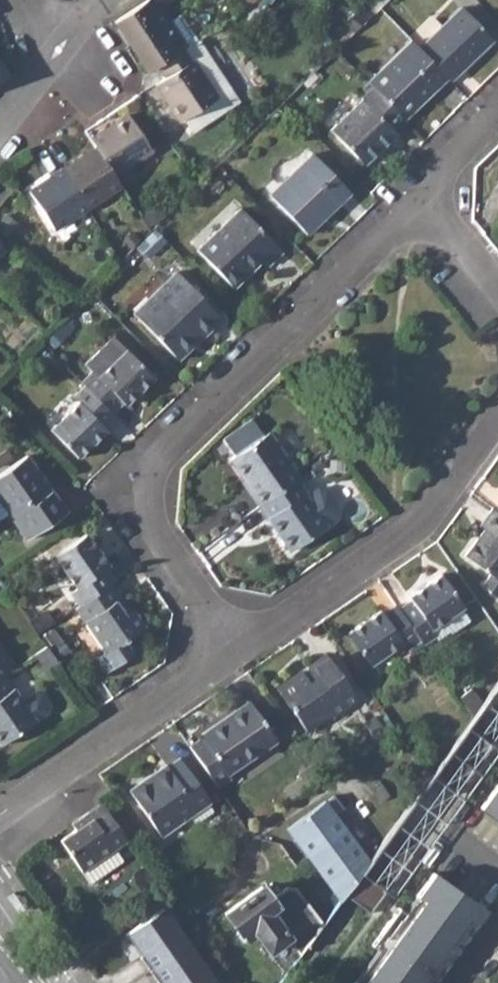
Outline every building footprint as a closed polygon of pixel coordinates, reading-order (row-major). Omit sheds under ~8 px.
[(114,20),(130,45),(167,21),(154,0),(146,0),(114,20)] [(243,9),(256,0),(241,0),(238,2),(243,9)] [(461,6),(418,48),(446,77),(450,80),(492,39),(461,6)] [(350,16),(362,25),(370,18),(358,8),(350,16)] [(167,21),(184,47),(196,39),(180,14),(167,21)] [(342,24),(354,32),(362,25),(350,16),(342,24)] [(210,30),(220,46),(237,35),(227,18),(210,30)] [(167,21),(130,45),(147,71),(157,64),(184,47),(167,21)] [(196,39),(184,47),(192,60),(205,52),(196,39)] [(411,40),(368,81),(372,86),(403,119),(446,77),(418,48),(411,40)] [(192,60),(184,47),(157,64),(165,77),(155,83),(179,121),(182,119),(203,105),(211,118),(237,102),(205,52),(192,60)] [(363,99),(331,130),(364,164),(396,133),(392,129),(403,119),(372,86),(360,97),(363,99)] [(190,132),(211,118),(203,105),(182,119),(190,132)] [(127,114),(89,138),(95,146),(113,175),(151,151),(127,114)] [(95,146),(61,169),(86,207),(120,185),(113,175),(95,146)] [(312,153),(268,195),(306,234),(349,192),(312,153)] [(61,169),(28,190),(53,228),(86,207),(61,169)] [(123,191),(142,219),(153,213),(135,184),(123,191)] [(240,207),(196,250),(232,287),(261,260),(266,266),(281,251),(240,207)] [(155,228),(147,236),(158,247),(166,239),(155,228)] [(123,241),(130,248),(139,239),(132,232),(123,241)] [(138,245),(149,256),(158,247),(147,236),(138,245)] [(176,271),(132,313),(173,355),(192,336),(197,341),(220,318),(176,271)] [(46,339),(54,347),(74,328),(66,320),(46,339)] [(84,385),(111,413),(122,401),(125,404),(153,377),(113,336),(85,364),(92,371),(81,381),(84,385)] [(173,355),(177,360),(197,341),(192,336),(173,355)] [(114,416),(111,413),(84,385),(73,395),(79,401),(50,429),(77,457),(106,430),(103,427),(114,416)] [(268,431),(229,458),(243,478),(241,480),(259,505),(261,504),(296,479),(300,476),(268,431)] [(0,474),(0,501),(8,513),(26,538),(64,511),(26,456),(0,474)] [(296,479),(261,504),(269,516),(267,517),(290,550),(338,515),(339,507),(326,488),(318,487),(306,494),(296,479)] [(8,513),(0,501),(0,519),(8,513)] [(479,526),(483,529),(464,556),(490,574),(483,584),(490,592),(497,599),(497,512),(495,510),(492,507),(479,526)] [(85,533),(53,555),(75,588),(69,593),(78,605),(110,583),(113,581),(105,568),(108,566),(85,533)] [(410,600),(397,608),(421,644),(434,635),(430,629),(460,608),(462,606),(440,574),(408,596),(410,600)] [(78,605),(74,608),(104,653),(96,658),(105,672),(140,647),(131,635),(144,627),(132,610),(130,611),(110,583),(78,605)] [(379,610),(347,632),(369,664),(401,642),(409,653),(421,644),(397,608),(394,604),(381,613),(379,610)] [(434,635),(437,639),(449,631),(451,634),(469,621),(460,608),(430,629),(434,635)] [(53,628),(43,635),(52,648),(62,640),(53,628)] [(35,653),(46,669),(57,660),(47,645),(35,653)] [(301,671),(276,688),(305,730),(330,713),(332,716),(356,699),(325,654),(306,667),(311,673),(305,677),(301,671)] [(5,674),(9,671),(0,657),(0,677),(5,674)] [(0,677),(0,744),(49,710),(50,703),(42,692),(35,691),(22,699),(5,674),(0,677)] [(432,772),(465,796),(497,750),(497,682),(481,705),(473,716),(435,769),(432,772)] [(470,689),(460,697),(473,716),(481,705),(470,689)] [(203,736),(190,745),(218,785),(231,776),(229,772),(278,739),(250,700),(201,733),(203,736)] [(367,720),(379,738),(388,732),(382,724),(375,714),(367,720)] [(390,718),(382,724),(388,732),(396,726),(390,718)] [(166,764),(129,789),(160,835),(189,815),(208,802),(210,800),(180,757),(167,766),(166,764)] [(383,889),(392,896),(465,796),(432,772),(429,776),(368,859),(359,872),(383,889)] [(497,784),(480,807),(497,820),(497,785),(497,784)] [(325,801),(334,813),(342,807),(333,795),(325,801)] [(324,799),(286,827),(339,899),(344,893),(359,872),(368,859),(334,813),(325,801),(324,799)] [(126,839),(101,802),(70,823),(74,829),(59,839),(81,871),(114,848),(126,839)] [(189,815),(195,823),(213,810),(208,802),(189,815)] [(237,813),(228,819),(239,835),(248,829),(237,813)] [(81,871),(89,883),(122,860),(114,848),(81,871)] [(359,872),(344,893),(367,910),(383,889),(359,872)] [(433,872),(416,895),(422,900),(361,982),(418,982),(475,904),(433,872)] [(225,911),(240,931),(242,930),(250,924),(255,932),(269,951),(288,937),(300,953),(307,944),(322,923),(295,886),(288,885),(275,893),(271,887),(266,890),(262,884),(225,911)] [(416,895),(403,912),(405,913),(378,949),(377,949),(353,981),(356,982),(361,982),(422,900),(416,895)] [(418,982),(432,982),(484,910),(475,904),(418,982)] [(161,907),(123,933),(148,969),(186,943),(161,907)] [(397,907),(370,943),(377,949),(378,949),(405,913),(403,912),(397,907)] [(76,909),(63,917),(69,926),(82,918),(76,909)] [(242,930),(248,938),(255,932),(250,924),(242,930)] [(148,969),(158,982),(204,982),(205,982),(211,978),(186,943),(148,969)]
